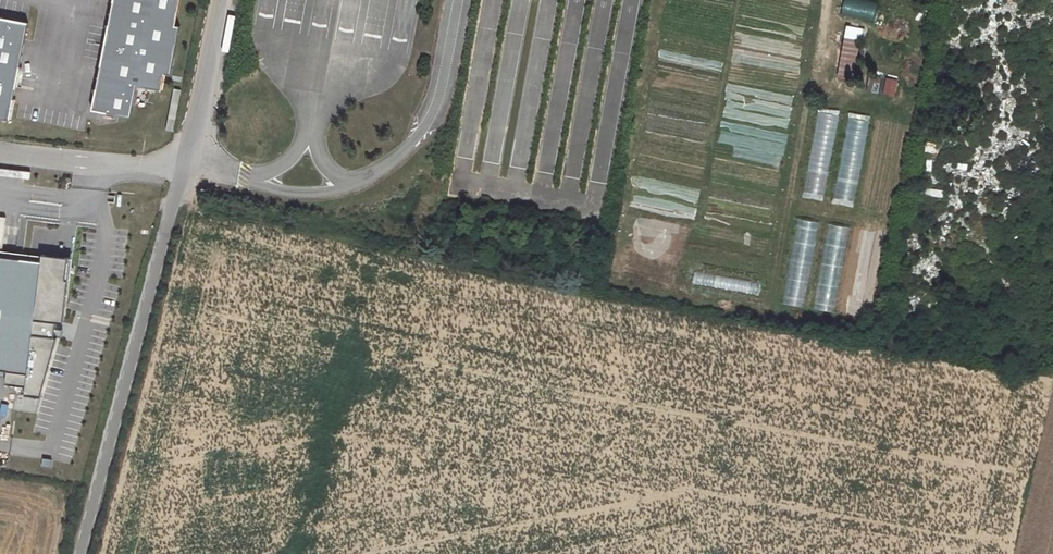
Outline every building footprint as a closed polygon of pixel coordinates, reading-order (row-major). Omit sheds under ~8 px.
[(91,110),(130,117),(136,86),(161,90),(164,74),(170,75),(179,26),(174,25),(178,0),(113,0),(91,110)] [(873,19),(875,1),(865,0),(854,0),(853,17),(873,19)] [(28,22),(0,17),(0,118),(9,120),(28,22)] [(842,26),(841,69),(857,70),(858,26),(842,26)] [(182,91),(175,90),(173,104),(179,106),(182,91)] [(179,106),(172,105),(170,119),(177,120),(179,106)] [(826,192),(835,114),(817,112),(811,163),(817,163),(816,172),(817,173),(815,191),(826,192)] [(856,199),(866,120),(847,118),(840,172),(839,172),(836,197),(856,199)] [(176,121),(170,120),(168,131),(174,132),(176,121)] [(803,304),(818,221),(798,218),(783,301),(803,304)] [(816,309),(837,311),(846,225),(824,223),(816,309)] [(0,255),(0,373),(8,374),(26,377),(31,334),(33,320),(40,260),(0,255)] [(40,260),(33,320),(58,324),(63,324),(70,263),(40,260)] [(33,320),(31,334),(56,337),(58,324),(33,320)] [(59,337),(56,337),(31,334),(26,377),(25,386),(25,394),(42,396),(59,337)] [(26,377),(8,374),(6,384),(25,386),(26,377)]
